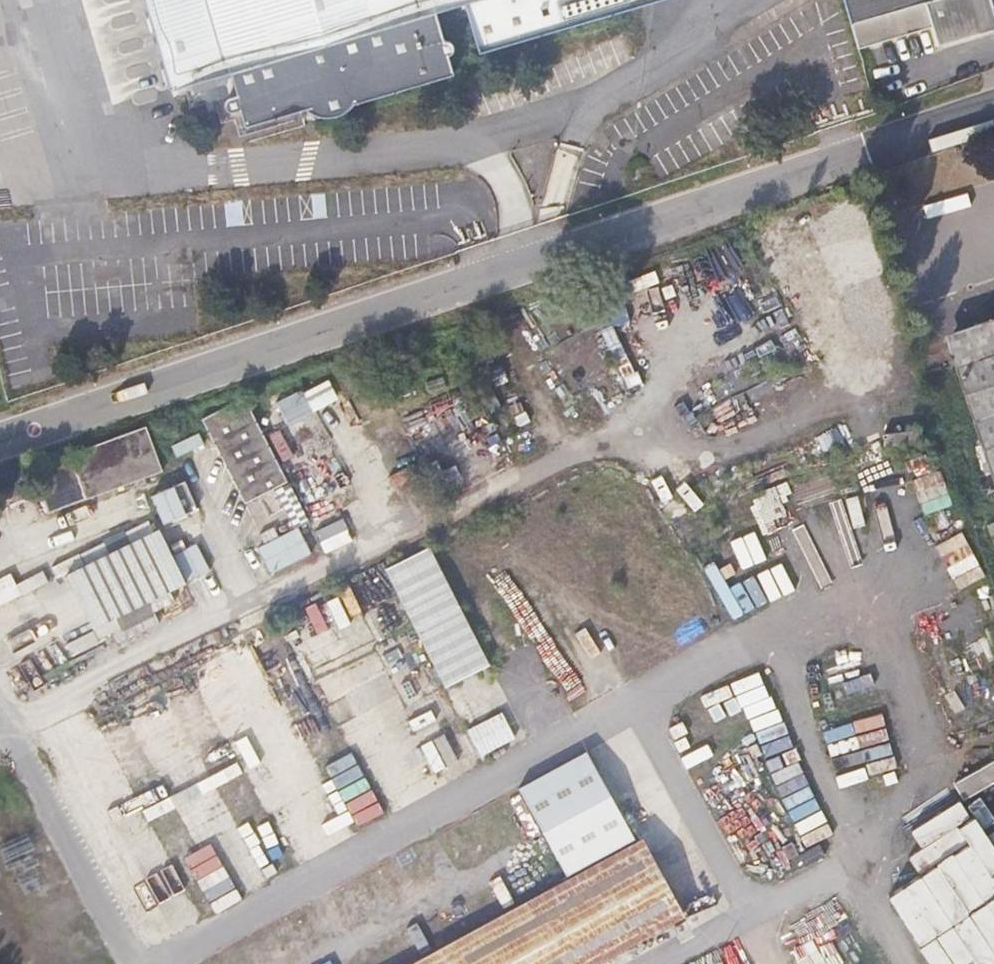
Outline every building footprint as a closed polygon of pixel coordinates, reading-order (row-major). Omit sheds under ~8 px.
[(181,115),(236,98),(239,106),(240,112),(233,117),(231,121),(232,130),(235,135),(240,138),(249,138),(253,150),(309,133),(318,144),(323,148),(330,151),(343,151),(352,148),(361,140),(366,130),(464,97),(462,87),(466,82),(467,73),(466,68),(459,63),(453,57),(450,45),(450,37),(474,30),(491,78),(551,60),(654,27),(695,15),(690,0),(146,0),(181,115)] [(949,0),(844,0),(866,77),(936,58),(942,79),(967,71),(957,29),(949,0)] [(957,29),(967,71),(993,64),(993,19),(957,29)] [(947,335),(993,475),(993,320),(947,335)] [(290,389),(267,399),(273,412),(266,415),(324,546),(353,533),(290,389)] [(308,523),(245,401),(204,420),(246,504),(276,490),(296,528),(308,523)] [(50,513),(163,472),(155,449),(170,444),(166,433),(150,439),(147,429),(34,470),(50,513)] [(154,497),(163,521),(194,508),(184,485),(154,497)] [(299,530),(258,547),(270,576),(311,558),(299,530)] [(163,536),(69,574),(93,634),(187,596),(163,536)] [(387,571),(442,693),(488,673),(434,551),(387,571)] [(534,643),(546,677),(572,668),(544,588),(502,603),(518,648),(534,643)] [(316,616),(276,629),(284,654),(324,641),(316,616)] [(572,710),(598,698),(589,676),(562,688),(572,710)] [(469,732),(481,757),(514,741),(502,716),(469,732)] [(686,918),(648,848),(642,840),(465,938),(417,963),(600,963),(686,918)]
